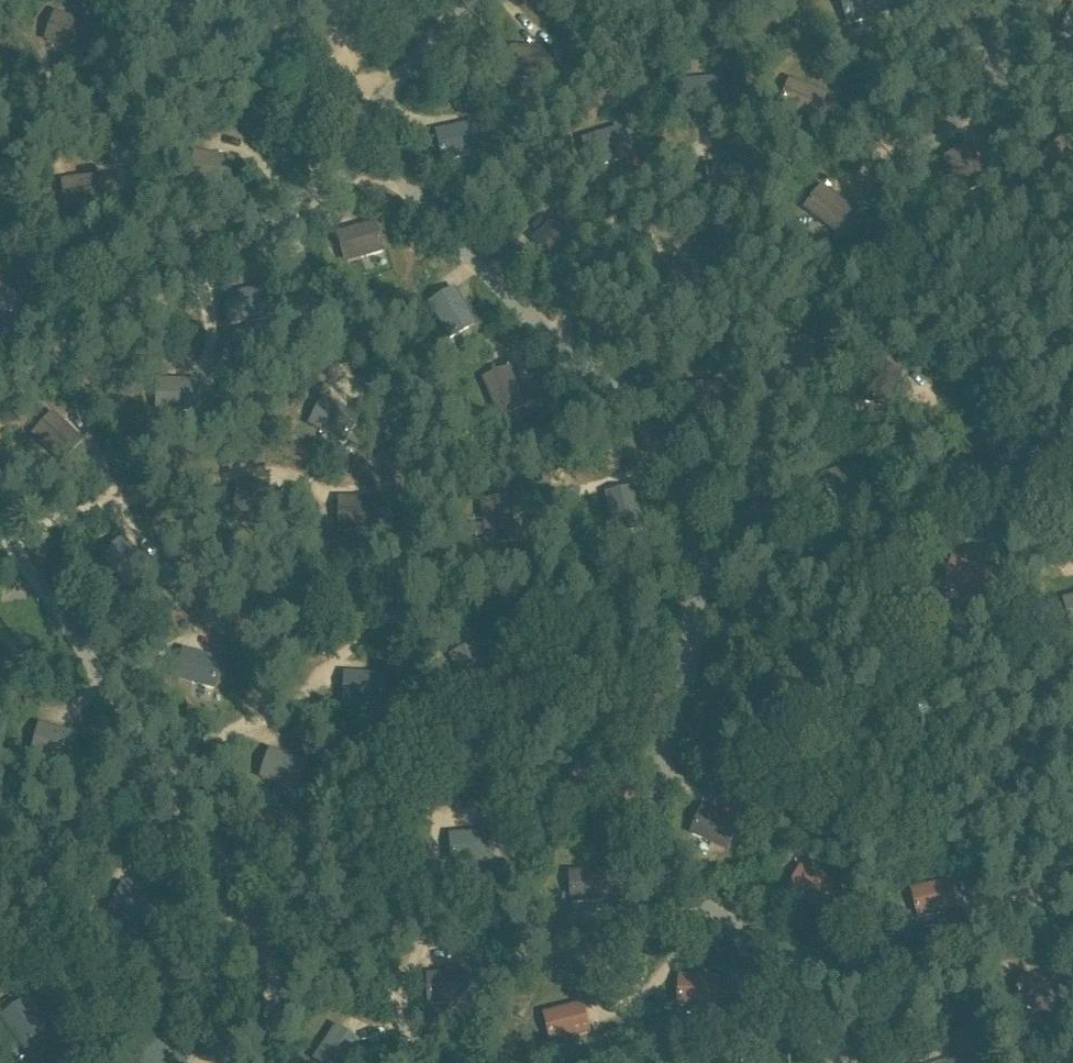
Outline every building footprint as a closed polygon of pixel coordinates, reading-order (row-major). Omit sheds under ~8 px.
[(848,26),(887,14),(883,0),(839,0),(848,26)] [(1061,33),(1072,39),(1072,6),(1061,33)] [(94,27),(55,13),(44,41),(84,56),(94,27)] [(553,81),(553,50),(512,48),(511,79),(553,81)] [(675,82),(678,114),(719,109),(715,78),(675,82)] [(789,79),(778,108),(818,123),(828,94),(789,79)] [(476,123),(435,132),(442,162),(484,153),(476,123)] [(582,141),(592,170),(631,156),(620,127),(582,141)] [(971,146),(942,159),(960,198),(988,182),(971,146)] [(750,197),(748,166),(706,169),(708,200),(750,197)] [(103,176),(62,180),(65,212),(106,206),(103,176)] [(855,211),(822,185),(804,211),(836,236),(855,211)] [(562,213),(532,242),(553,263),(584,235),(562,213)] [(377,223),(336,236),(345,265),(386,253),(377,223)] [(223,295),(230,326),(269,319),(265,289),(223,295)] [(455,289),(428,305),(450,340),(476,324),(455,289)] [(0,290),(0,322),(14,326),(21,296),(0,290)] [(511,368),(483,381),(498,418),(527,406),(511,368)] [(156,381),(155,411),(198,412),(198,382),(156,381)] [(309,426),(345,446),(360,419),(323,399),(309,426)] [(53,414),(32,436),(62,465),(83,442),(53,414)] [(822,475),(831,504),(870,492),(860,463),(822,475)] [(604,494),(612,536),(643,529),(636,488),(604,494)] [(339,529),(380,529),(380,499),(339,499),(339,529)] [(481,503),(484,545),(516,543),(513,500),(481,503)] [(123,538),(101,560),(130,590),(152,568),(123,538)] [(942,588),(982,602),(991,572),(952,559),(942,588)] [(1070,629),(1072,628),(1072,597),(1063,599),(1070,629)] [(450,657),(466,695),(495,681),(477,644),(450,657)] [(183,650),(176,679),(215,690),(223,660),(183,650)] [(344,673),(343,704),(386,706),(386,676),(344,673)] [(79,736),(39,725),(32,754),(72,765),(79,736)] [(270,750),(260,779),(300,792),(309,763),(270,750)] [(488,823),(485,803),(456,806),(458,826),(488,823)] [(703,807),(690,835),(727,852),(740,823),(703,807)] [(450,835),(452,866),(494,862),(491,832),(450,835)] [(801,867),(787,895),(823,913),(838,885),(801,867)] [(610,870),(569,873),(571,903),(612,900),(610,870)] [(951,880),(910,889),(917,919),(958,909),(951,880)] [(123,885),(109,912),(144,932),(159,905),(123,885)] [(426,975),(429,1005),(469,1004),(467,973),(426,975)] [(1023,975),(1013,1004),(1052,1017),(1062,988),(1023,975)] [(719,978),(678,976),(677,1006),(719,1009),(719,978)] [(50,1033),(25,1000),(1,1019),(25,1052),(50,1033)] [(582,1004),(542,1014),(550,1043),(591,1032),(582,1004)] [(313,1061),(316,1062),(348,1062),(361,1044),(336,1026),(313,1061)] [(952,1039),(951,1039),(959,1062),(984,1062),(974,1032),(972,1033),(970,1028),(951,1034),(952,1039)]
